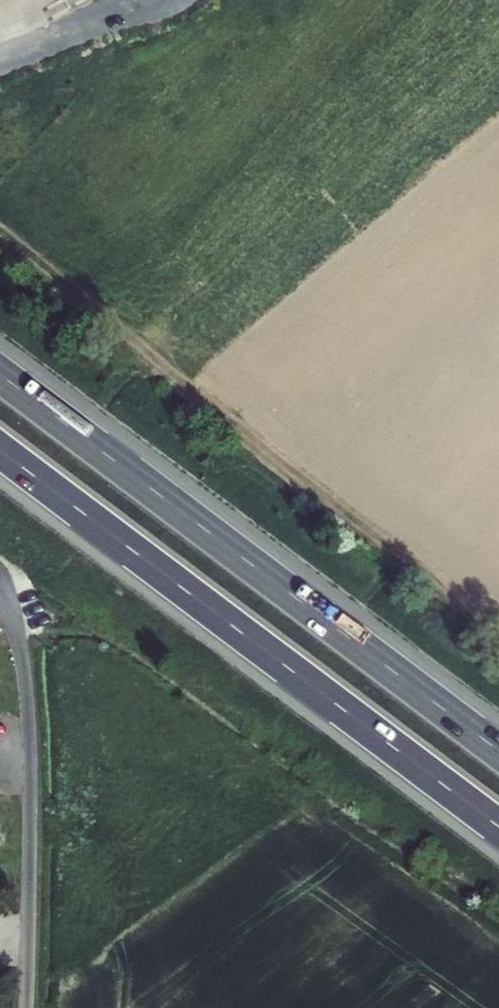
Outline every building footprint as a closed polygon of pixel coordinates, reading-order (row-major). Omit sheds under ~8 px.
[(39,118),(30,122),(35,133),(43,129),(39,118)]
